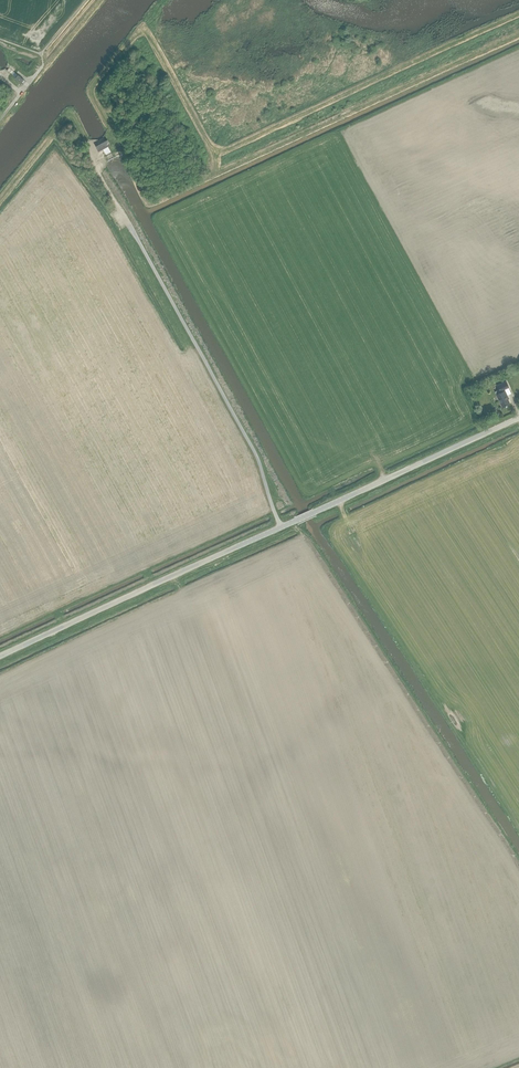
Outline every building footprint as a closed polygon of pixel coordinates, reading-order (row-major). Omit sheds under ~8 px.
[(110,145),(108,140),(96,146),(98,151),(110,145)] [(509,387),(506,381),(498,385),(500,389),(495,391),(502,407),(510,403),(506,396),(508,395),(505,389),(509,387)]
